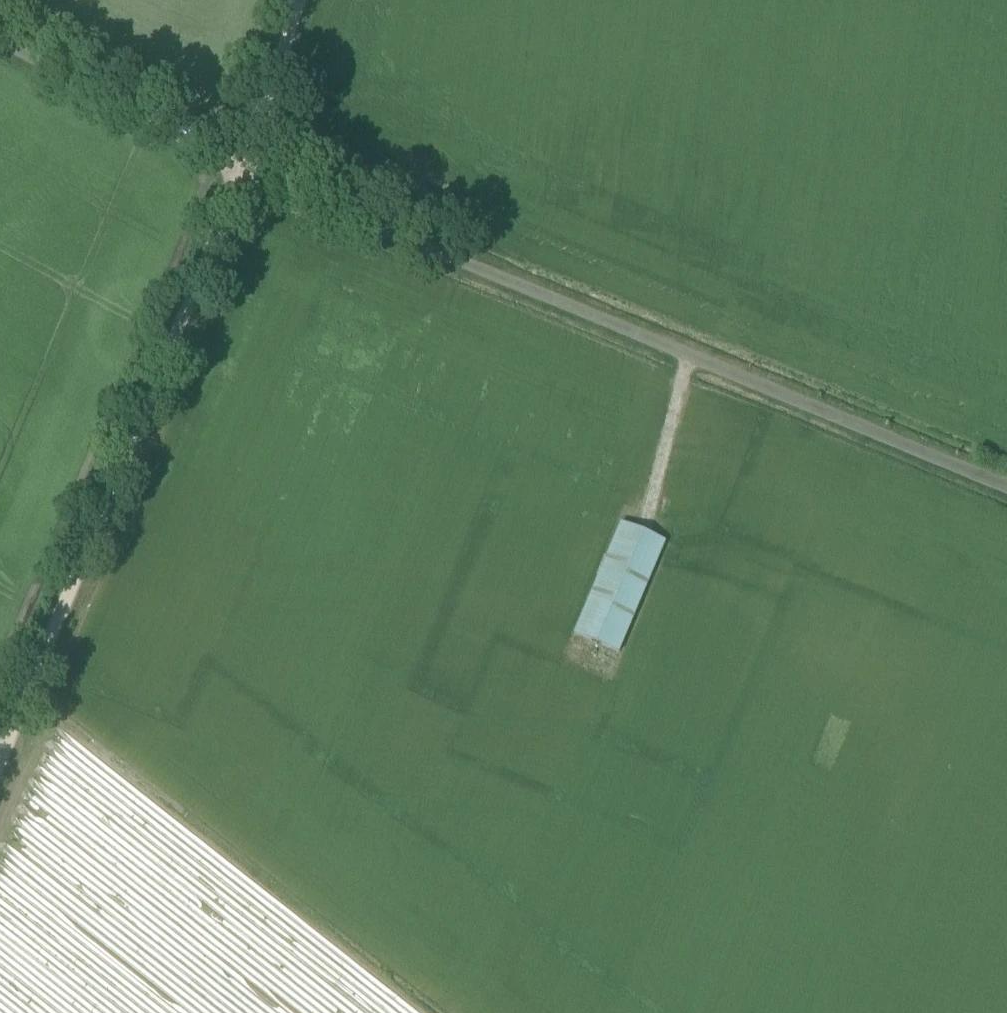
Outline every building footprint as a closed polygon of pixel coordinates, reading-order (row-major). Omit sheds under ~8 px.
[(574,634),(618,653),(664,543),(620,524),(574,634)]
